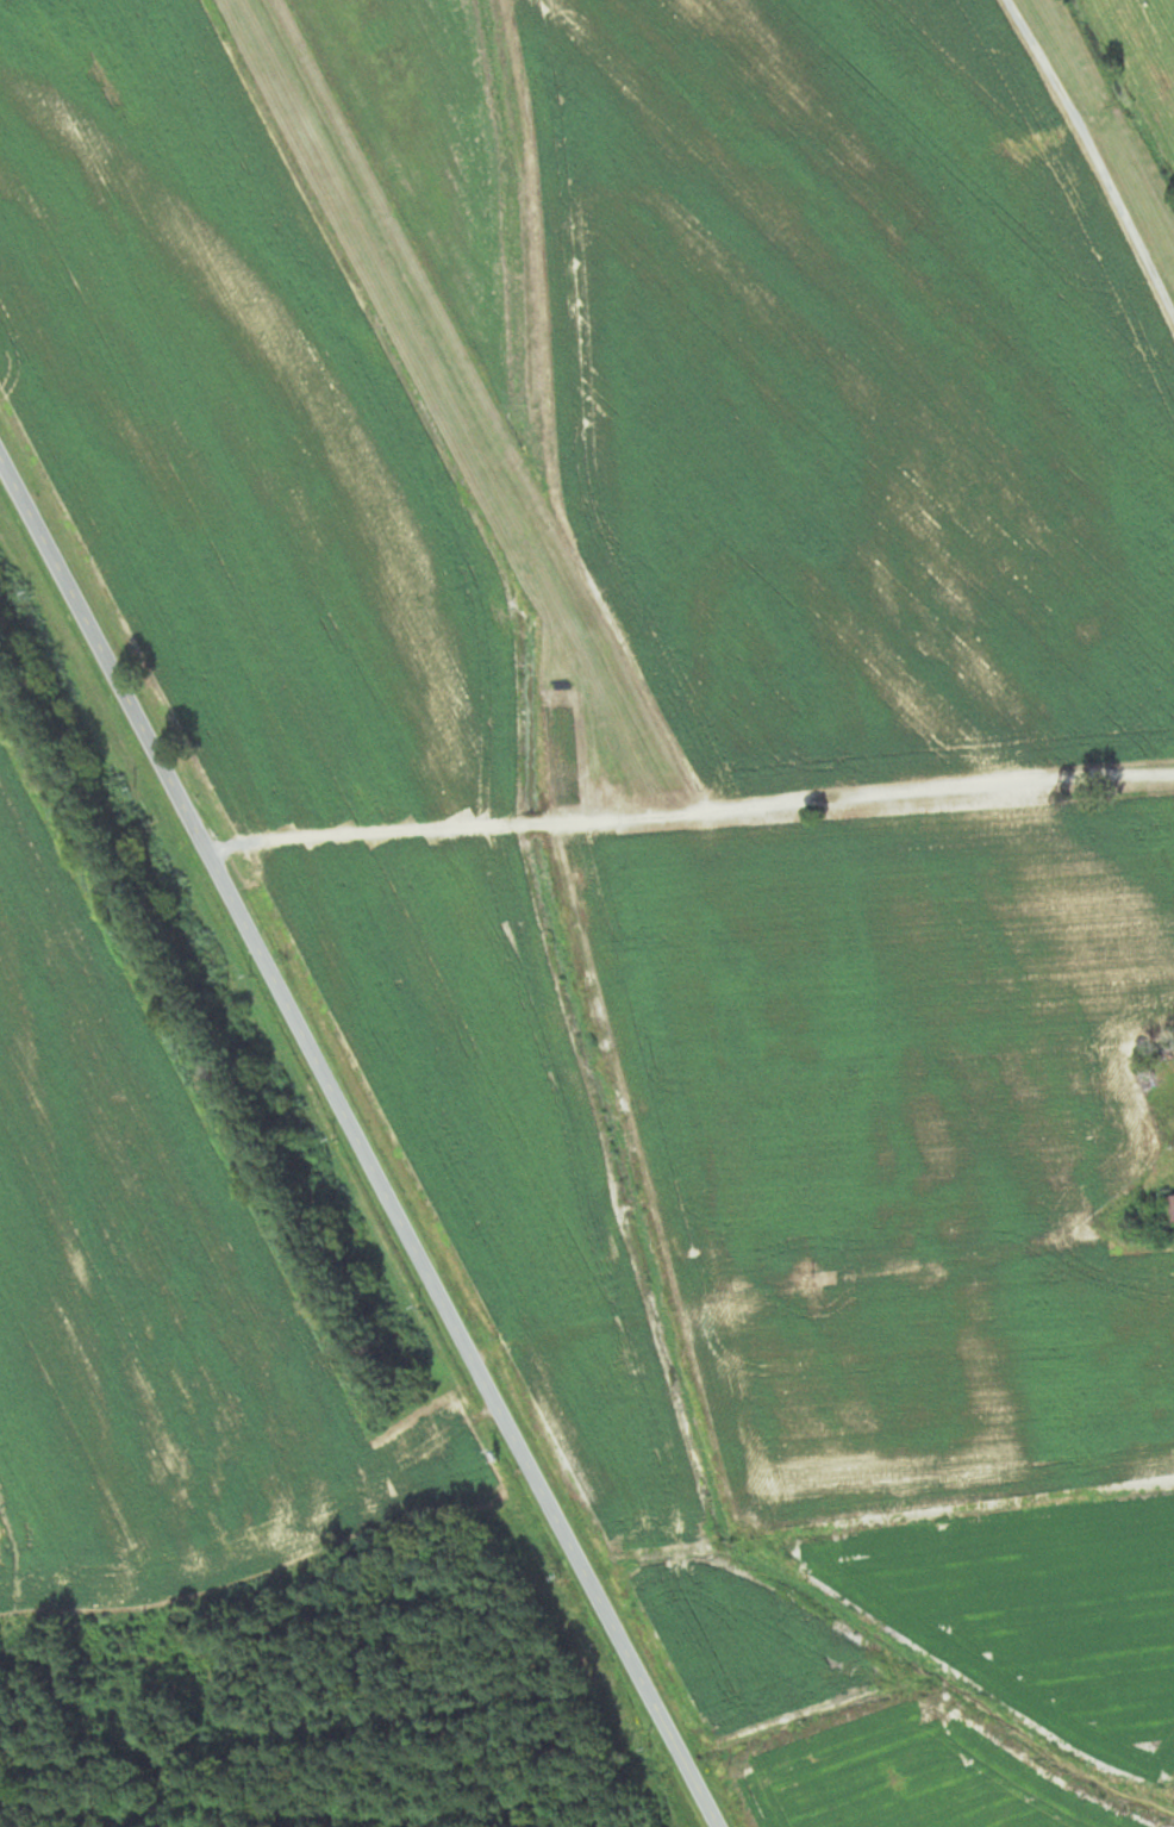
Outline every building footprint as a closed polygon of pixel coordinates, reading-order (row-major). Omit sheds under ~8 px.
[(1155,1086),(1152,1073),(1139,1076),(1142,1089),(1155,1086)] [(1173,1216),(1173,1201),(1165,1201),(1165,1216),(1173,1216)]
